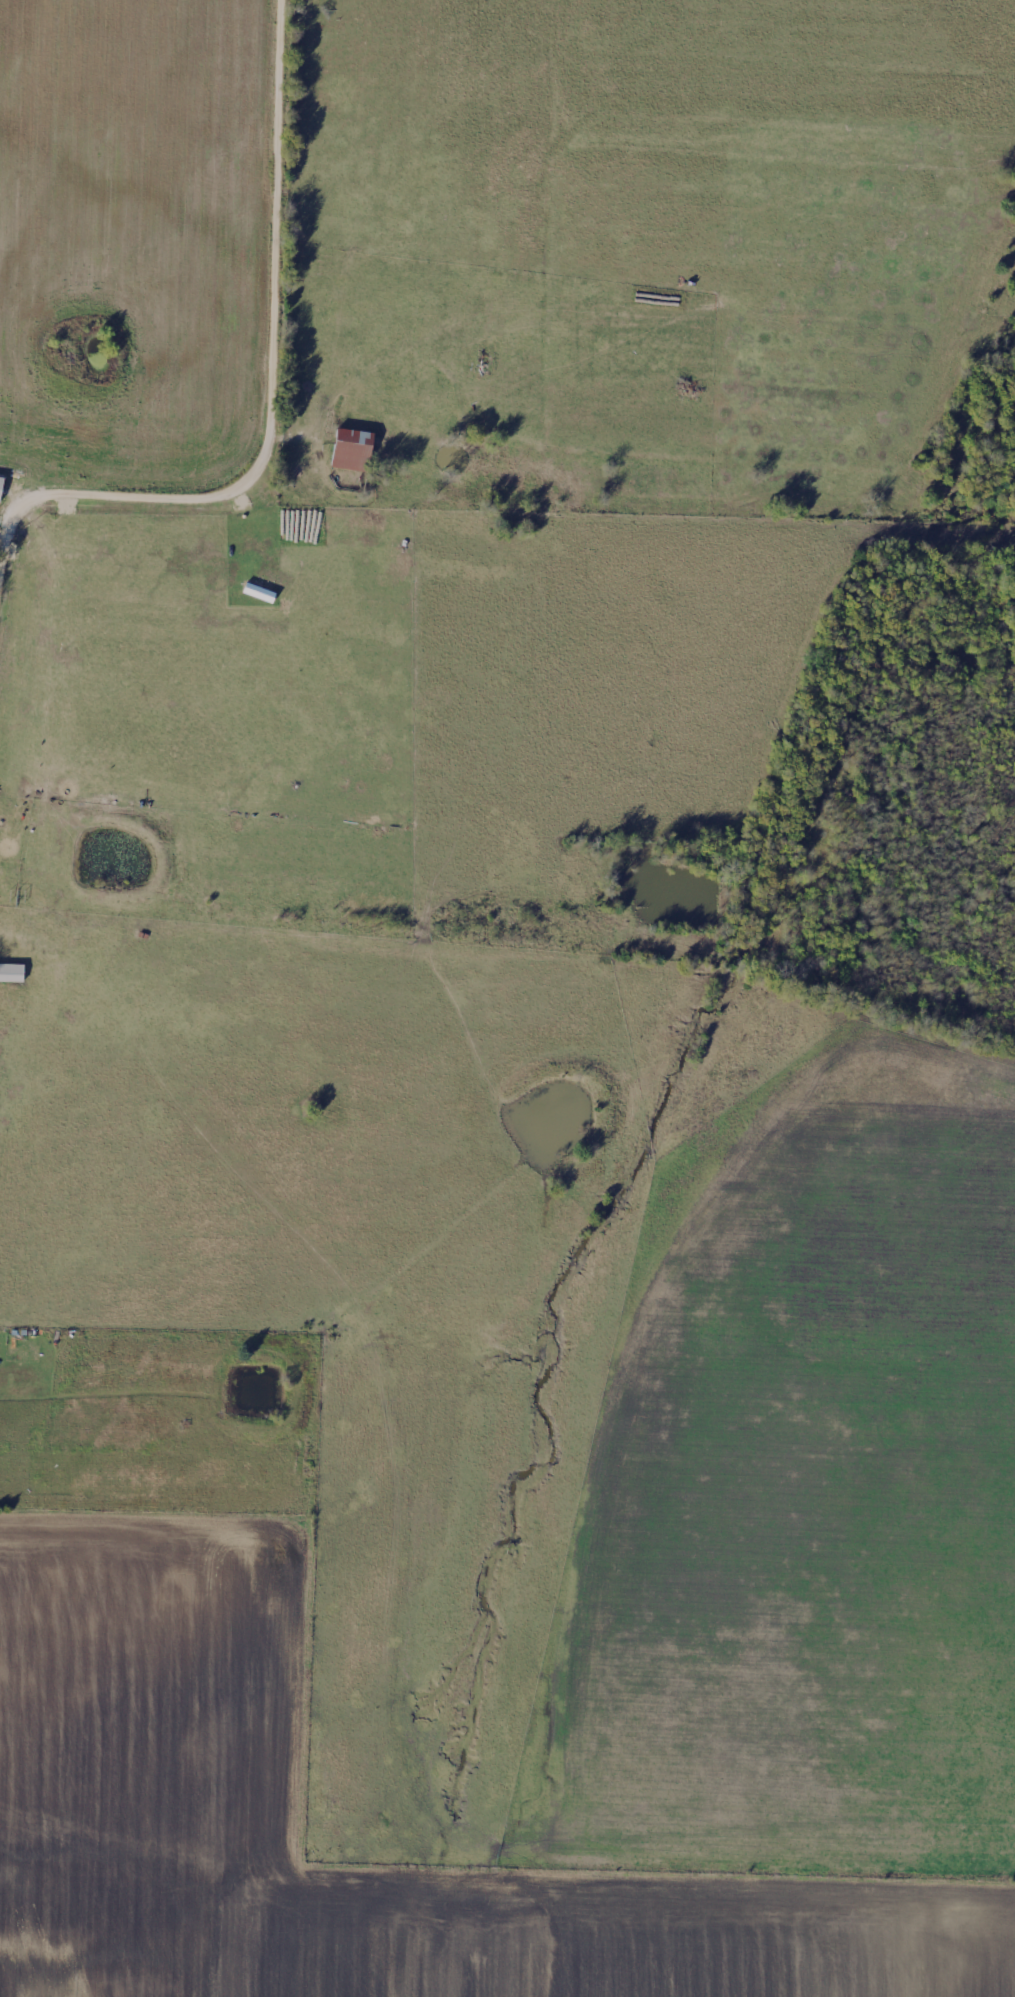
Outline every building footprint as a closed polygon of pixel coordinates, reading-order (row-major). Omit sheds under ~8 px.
[(374,434),(338,429),(333,468),(369,473),(374,434)] [(0,965),(0,983),(24,983),(25,966),(0,965)]
